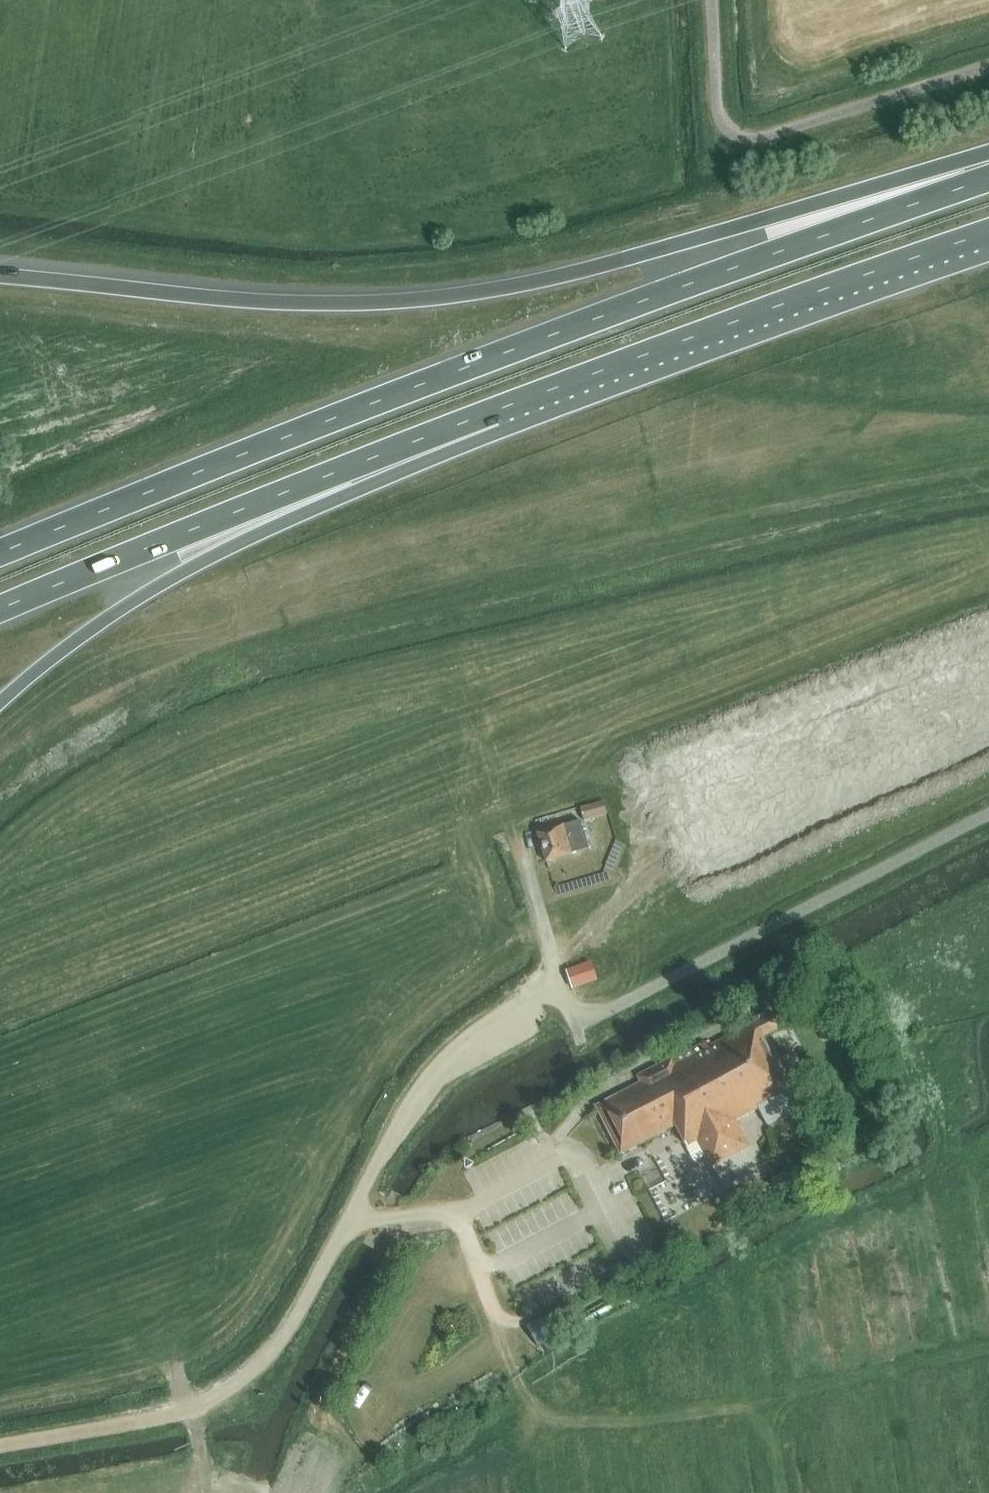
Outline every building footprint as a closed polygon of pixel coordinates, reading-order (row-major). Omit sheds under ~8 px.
[(584,821),(608,814),(604,801),(580,807),(584,821)] [(538,834),(546,862),(589,849),(580,821),(538,834)] [(572,990),(598,981),(591,961),(565,970),(572,990)] [(780,1004),(752,1019),(754,1023),(675,1065),(672,1059),(655,1067),(655,1066),(636,1076),(640,1083),(595,1107),(620,1154),(676,1124),(681,1135),(684,1140),(687,1146),(697,1140),(705,1154),(711,1167),(749,1146),(736,1120),(791,1091),(763,1038),(790,1023),(780,1004)] [(693,1160),(705,1154),(697,1140),(687,1146),(686,1146),(693,1160)] [(786,1172),(784,1173),(792,1189),(794,1188),(786,1172)] [(771,1180),(770,1180),(778,1196),(780,1195),(771,1180)] [(538,1346),(570,1329),(561,1311),(529,1328),(538,1346)]
